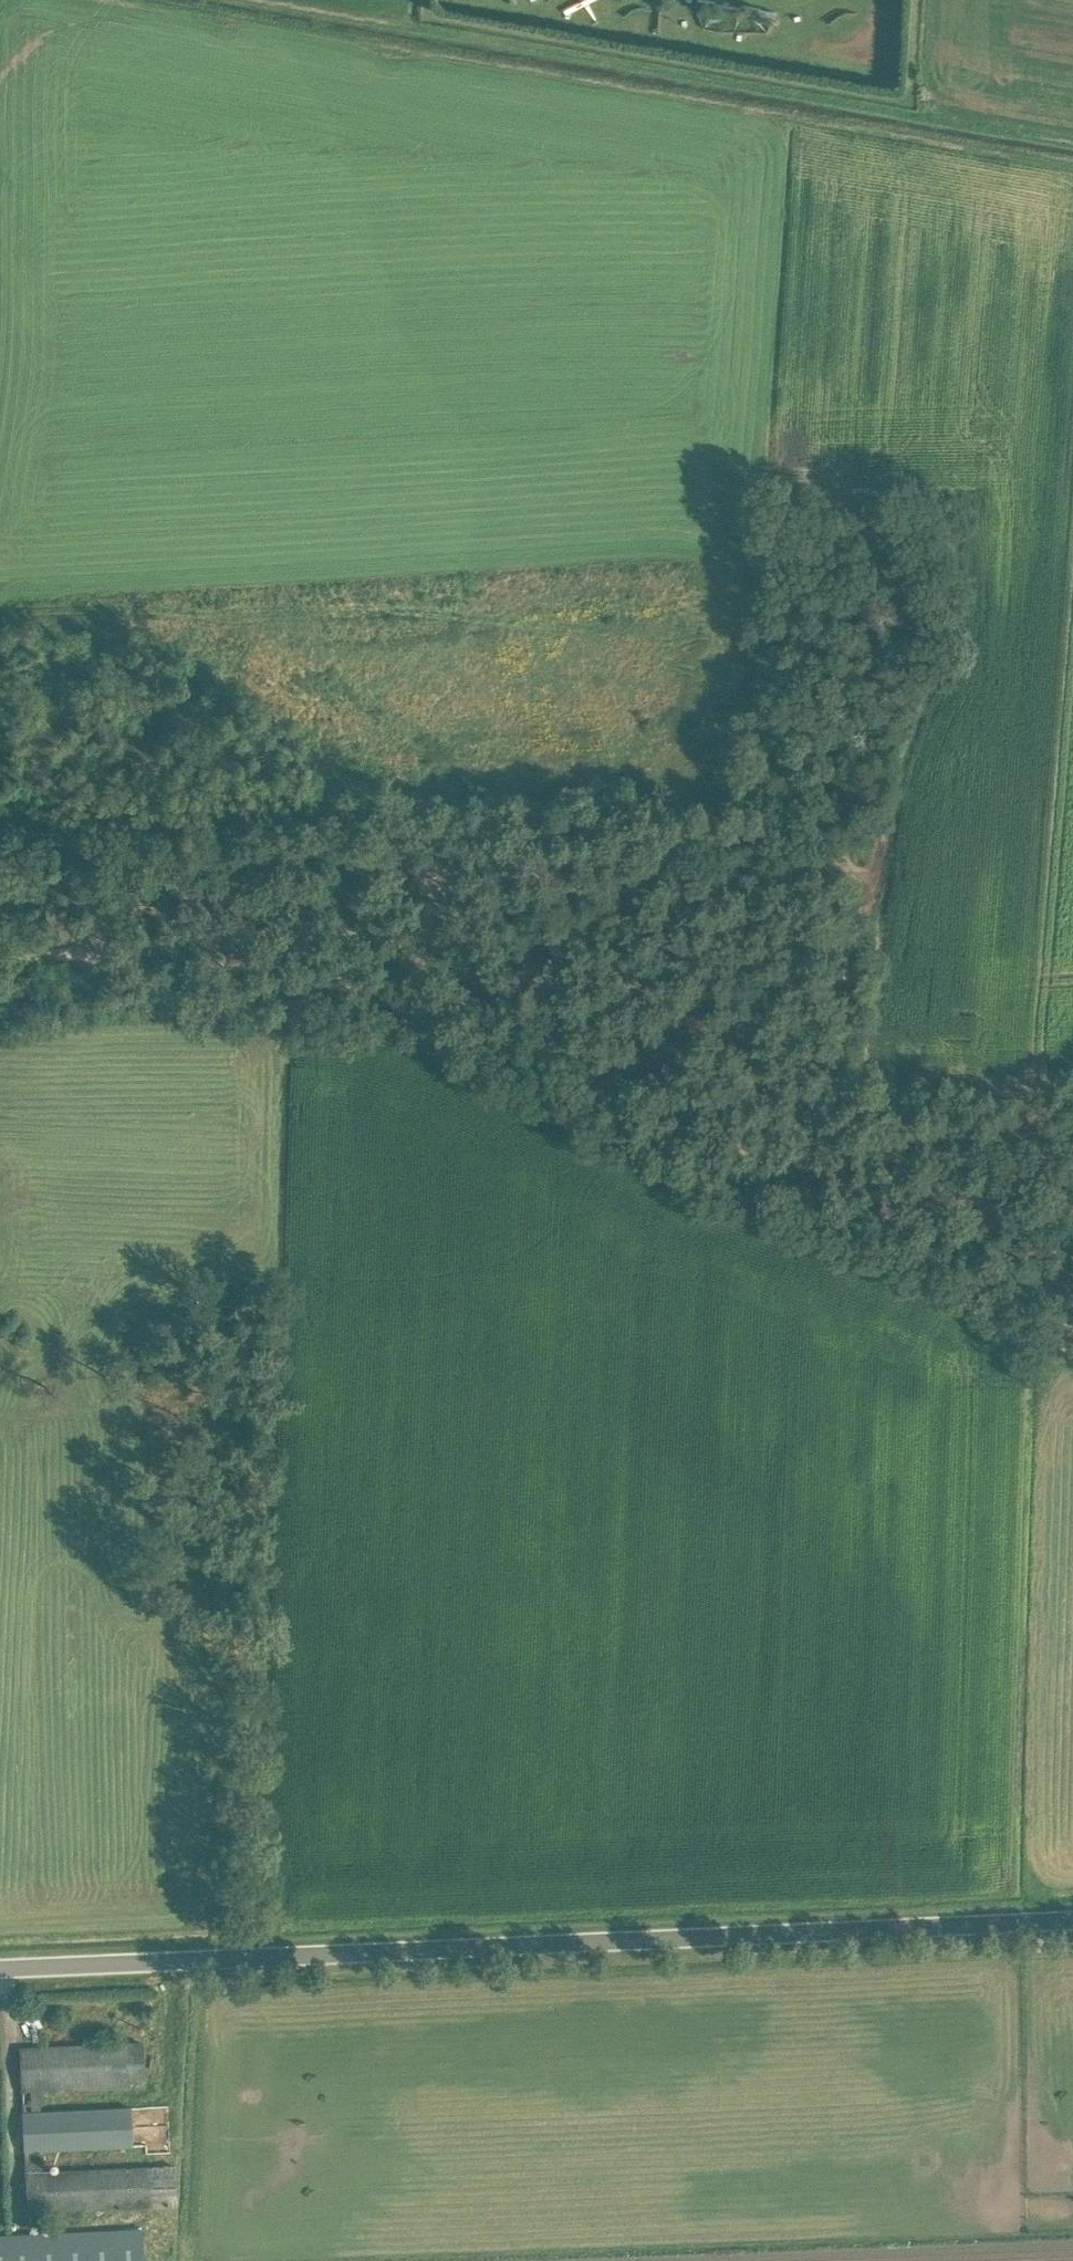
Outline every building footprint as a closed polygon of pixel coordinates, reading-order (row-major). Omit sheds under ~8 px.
[(21,2048),(28,2212),(176,2205),(175,2166),(43,2172),(41,2150),(146,2145),(146,2152),(171,2151),(169,2106),(42,2112),(41,2090),(144,2085),(142,2042),(21,2048)] [(141,2227),(0,2235),(0,2260),(143,2260),(141,2227)]
